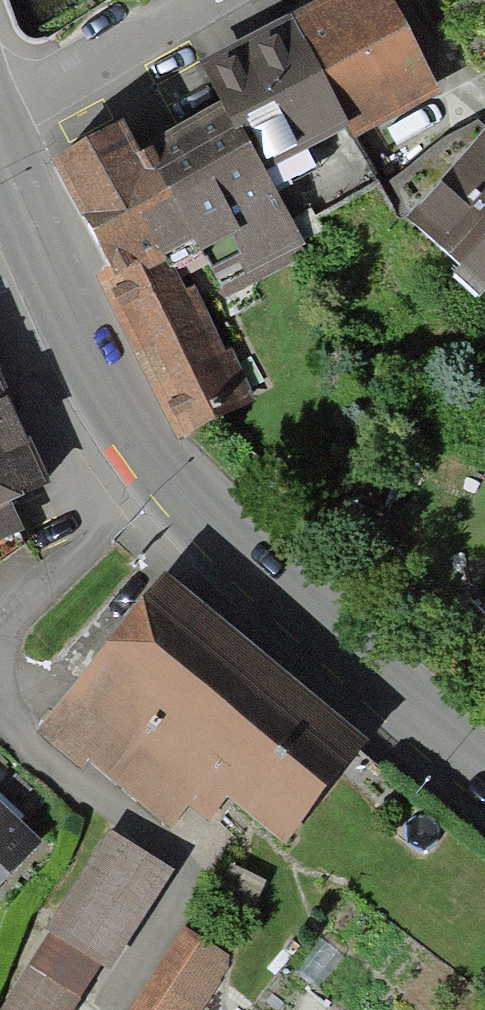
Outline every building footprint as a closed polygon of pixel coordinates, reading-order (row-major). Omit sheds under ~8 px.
[(431,88),(385,0),(339,0),(311,15),(228,58),(203,71),(221,106),(148,144),(132,152),(122,132),(55,167),(114,279),(103,284),(142,358),(181,431),(246,397),(198,305),(298,252),(279,217),(350,180),(330,142),(431,88)] [(414,235),(484,301),(484,159),(414,235)] [(10,495),(47,478),(0,371),(0,500),(10,495)] [(0,500),(0,562),(23,543),(17,531),(25,526),(10,495),(0,500)] [(285,847),(366,746),(158,579),(44,720),(168,819),(200,779),(216,792),(285,847)] [(44,846),(12,816),(0,805),(0,894),(44,846)] [(162,865),(100,829),(0,1002),(0,1009),(64,1009),(91,963),(102,969),(162,865)] [(220,958),(175,931),(126,1009),(188,1009),(220,958)]
